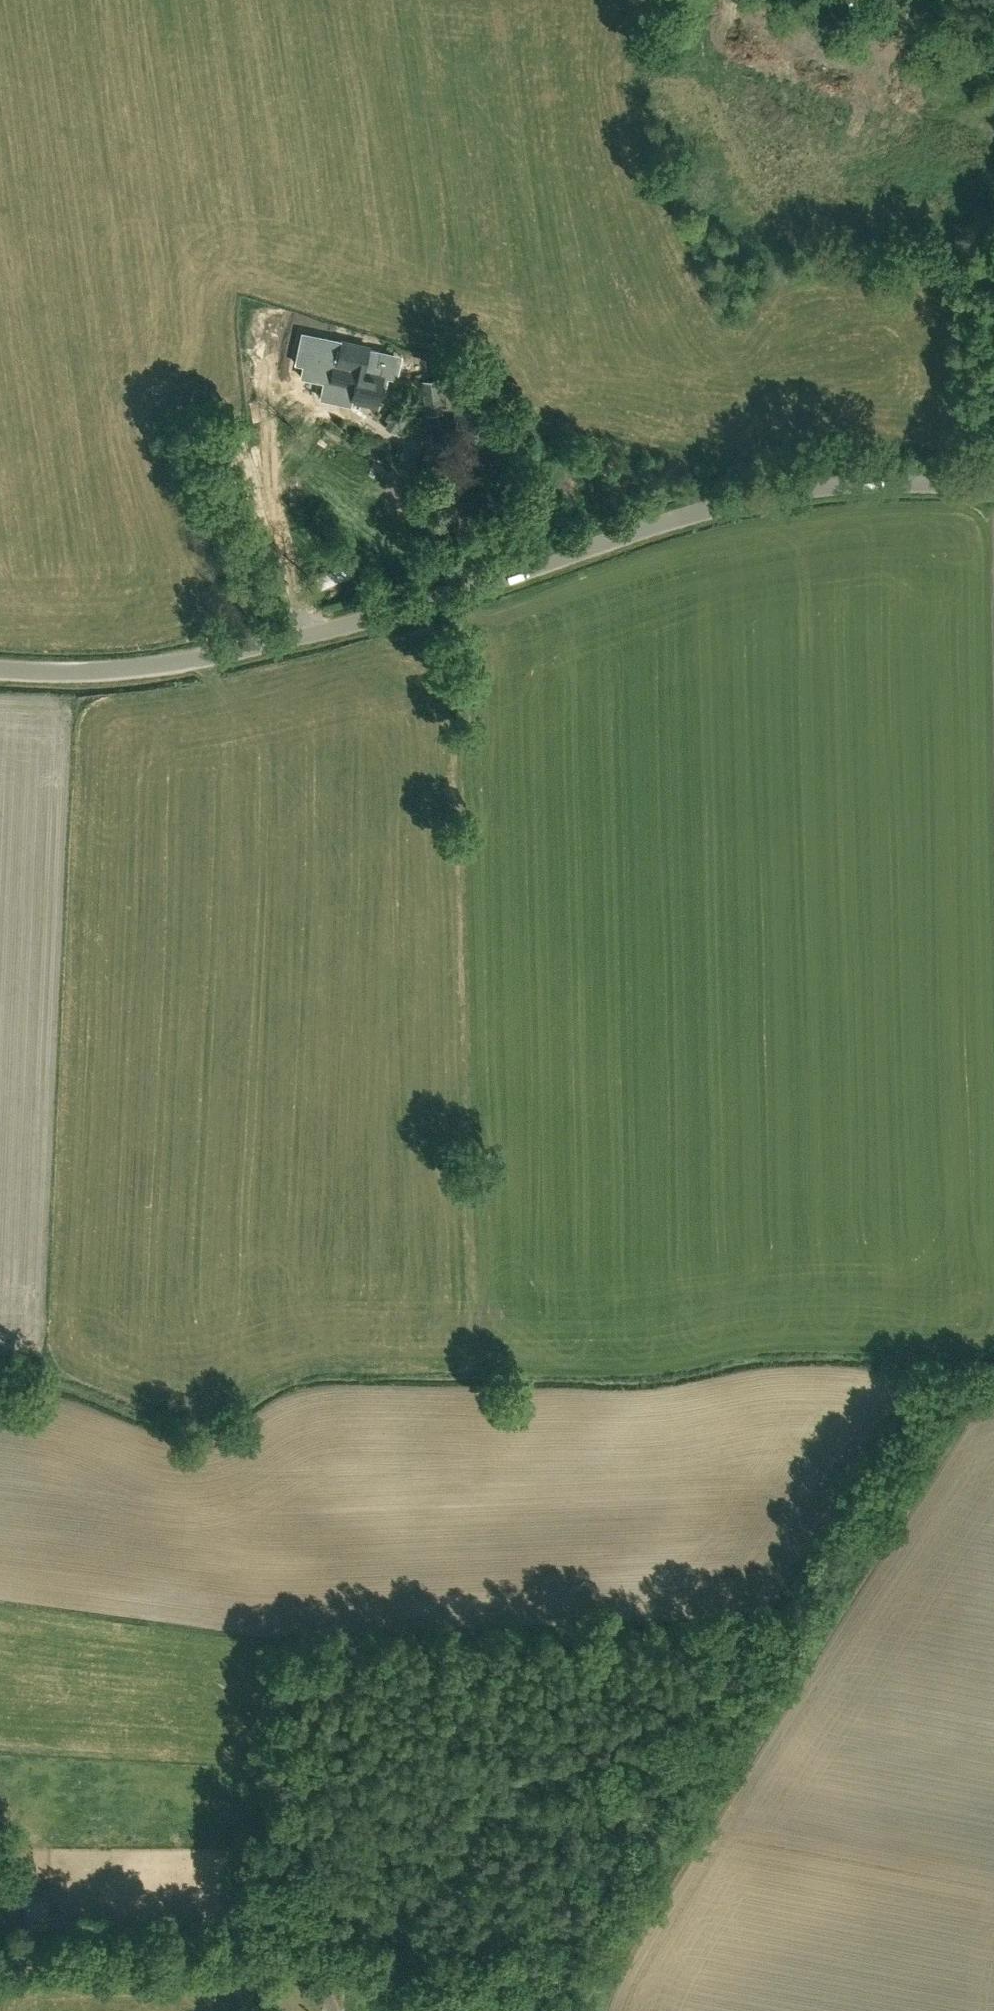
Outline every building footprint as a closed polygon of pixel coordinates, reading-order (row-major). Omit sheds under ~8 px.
[(377,364),(380,351),(369,348),(369,346),(343,340),(337,364),(335,363),(327,394),(377,405),(379,392),(385,394),(389,376),(386,375),(386,373),(381,372),(382,366),(377,364)] [(492,440),(484,374),(450,378),(459,445),(492,440)] [(445,410),(441,376),(424,378),(427,412),(445,410)]
